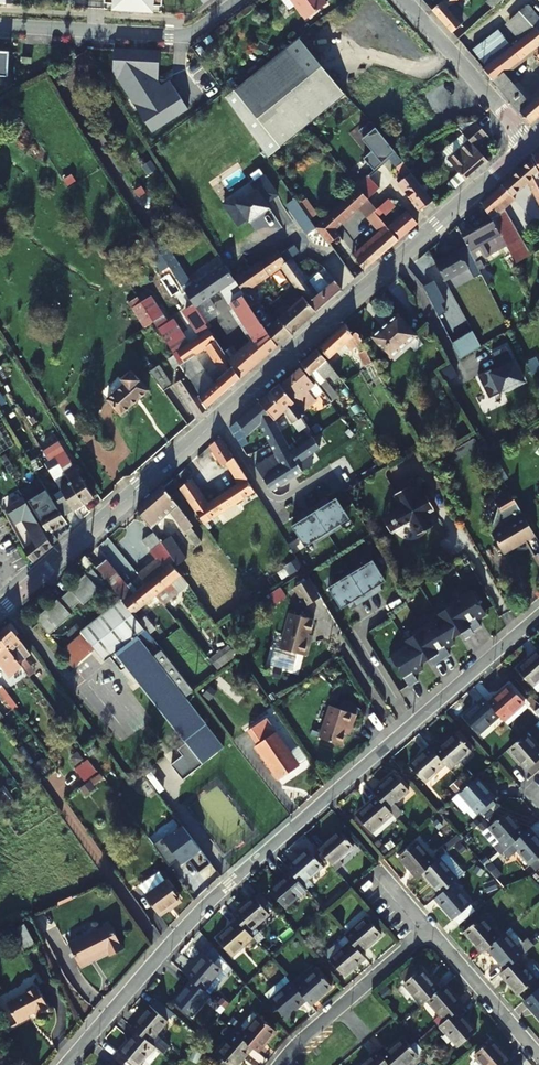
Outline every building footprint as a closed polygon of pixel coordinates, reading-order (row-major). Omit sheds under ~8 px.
[(105,9),(129,11),(130,0),(106,0),(105,9)] [(129,11),(154,12),(154,6),(163,6),(163,0),(130,0),(129,11)] [(307,16),(327,2),(325,0),(295,0),(307,16)] [(431,11),(451,33),(461,25),(448,10),(458,0),(443,0),(431,11)] [(492,8),(495,11),(509,0),(501,0),(492,8)] [(527,4),(505,21),(522,38),(482,69),(492,80),(529,125),(538,116),(538,95),(529,104),(504,73),(533,51),(538,59),(538,33),(536,28),(538,26),(538,20),(527,4)] [(346,97),(299,37),(222,96),(267,159),(346,97)] [(113,49),(112,68),(155,133),(189,107),(168,80),(160,86),(157,82),(159,51),(113,49)] [(7,77),(9,52),(0,51),(0,76),(7,77)] [(487,136),(474,121),(454,125),(467,140),(446,158),(458,173),(465,181),(487,161),(476,147),(487,136)] [(396,154),(370,123),(360,133),(375,150),(365,160),(375,172),(390,159),(396,154)] [(396,168),(403,163),(402,161),(396,154),(390,159),(396,168)] [(532,159),(482,203),(493,222),(507,247),(516,263),(534,254),(538,263),(538,241),(523,249),(500,207),(529,181),(538,200),(538,173),(532,159)] [(419,212),(432,202),(403,163),(396,168),(404,179),(398,184),(419,212)] [(455,190),(465,181),(458,173),(448,182),(455,190)] [(265,202),(277,194),(264,175),(251,184),(255,190),(237,203),(233,197),(223,204),(238,225),(247,219),(248,221),(268,207),(265,202)] [(356,188),(357,189),(367,200),(379,189),(368,177),(356,188)] [(362,205),(367,200),(357,189),(316,229),(353,279),(397,240),(389,230),(379,218),(373,211),(370,214),(366,218),(379,233),(374,238),(376,240),(356,259),(335,230),(362,205)] [(375,209),(367,200),(362,205),(370,214),(373,211),(375,209)] [(375,209),(373,211),(379,218),(390,209),(384,202),(375,209)] [(307,234),(316,229),(299,204),(290,210),(307,234)] [(417,223),(409,213),(392,228),(400,237),(417,223)] [(481,274),(487,286),(492,283),(481,260),(507,247),(493,222),(463,238),(467,244),(467,246),(470,250),(469,250),(481,274)] [(400,237),(392,228),(389,230),(397,240),(400,237)] [(151,297),(141,303),(144,309),(153,322),(174,356),(180,365),(187,376),(208,408),(240,380),(223,354),(205,325),(185,292),(179,283),(152,241),(143,246),(185,310),(183,312),(199,336),(189,343),(177,325),(176,326),(172,320),(167,323),(151,297)] [(458,249),(469,268),(474,278),(481,274),(469,250),(470,250),(467,246),(467,244),(458,249)] [(458,249),(435,262),(445,281),(469,268),(458,249)] [(287,261),(279,250),(276,252),(252,268),(241,275),(226,252),(219,256),(225,265),(235,280),(245,296),(253,291),(252,289),(260,283),(261,285),(283,270),(294,284),(278,299),(288,310),(266,329),(277,347),(316,312),(309,303),(319,295),(313,286),(297,265),(292,258),(287,261)] [(235,280),(225,265),(192,288),(185,292),(205,325),(220,314),(209,298),(235,280)] [(309,303),(316,312),(341,290),(322,266),(317,270),(323,278),(313,286),(319,295),(309,303)] [(192,288),(185,279),(179,283),(185,292),(192,288)] [(434,281),(423,287),(434,308),(441,305),(445,303),(434,281)] [(277,347),(266,329),(262,323),(261,324),(242,296),(230,304),(253,341),(238,354),(232,347),(223,354),(240,380),(277,347)] [(141,303),(138,300),(132,303),(139,313),(144,309),(141,303)] [(445,312),(441,305),(434,308),(438,316),(445,312)] [(414,336),(397,315),(373,337),(391,357),(414,336)] [(351,335),(345,324),(320,347),(329,359),(345,344),(349,351),(357,347),(360,353),(359,353),(369,375),(376,386),(382,383),(375,371),(358,334),(355,332),(351,335)] [(451,342),(460,359),(481,346),(473,330),(451,342)] [(521,378),(505,347),(491,354),(497,366),(490,370),(488,366),(475,373),(487,395),(521,378)] [(345,385),(317,350),(301,364),(318,386),(329,377),(339,390),(345,385)] [(536,355),(525,361),(531,374),(538,370),(538,362),(536,355)] [(180,365),(174,356),(168,360),(174,369),(180,365)] [(460,372),(454,363),(451,365),(440,372),(445,381),(460,372)] [(171,386),(159,366),(149,372),(163,391),(171,386)] [(295,405),(300,414),(315,401),(307,390),(313,385),(300,369),(280,386),(295,405)] [(148,391),(131,371),(121,380),(118,377),(101,393),(107,400),(121,415),(148,391)] [(208,408),(187,376),(174,385),(196,419),(208,408)] [(269,393),(284,412),(293,425),(302,417),(300,414),(295,405),(280,386),(279,385),(269,393)] [(331,403),(321,390),(316,394),(325,407),(331,403)] [(269,393),(259,402),(271,417),(274,421),(284,412),(269,393)] [(27,411),(20,400),(13,404),(20,415),(27,411)] [(320,449),(314,437),(303,445),(291,452),(274,421),(271,417),(259,402),(237,422),(248,435),(259,425),(274,454),(255,466),(271,491),(313,465),(308,456),(320,449)] [(306,423),(302,417),(293,425),(296,429),(306,423)] [(248,435),(237,422),(229,429),(241,448),(249,443),(246,437),(248,435)] [(475,437),(454,448),(458,456),(479,445),(475,437)] [(195,513),(197,517),(203,525),(254,493),(220,438),(210,447),(221,466),(226,462),(235,476),(234,477),(239,484),(207,506),(190,481),(179,489),(195,513)] [(58,454),(64,450),(59,442),(53,445),(58,454)] [(48,460),(53,457),(47,449),(43,451),(48,460)] [(58,454),(54,457),(58,465),(61,468),(64,466),(61,462),(69,458),(64,450),(58,454)] [(58,465),(54,457),(53,457),(48,460),(44,463),(49,471),(58,465)] [(63,472),(83,505),(93,498),(75,469),(69,473),(67,469),(63,472)] [(83,505),(63,472),(60,474),(62,476),(55,482),(61,491),(55,496),(58,501),(56,501),(66,516),(83,505)] [(139,511),(149,526),(152,530),(170,513),(195,547),(201,542),(178,507),(163,488),(162,487),(137,509),(139,511)] [(423,498),(417,487),(410,491),(409,488),(395,496),(402,509),(383,520),(391,534),(411,524),(418,537),(432,529),(431,527),(438,523),(431,511),(433,510),(426,496),(423,498)] [(45,535),(51,545),(57,540),(50,532),(66,523),(44,488),(38,491),(45,503),(41,506),(45,513),(39,517),(48,533),(45,535)] [(28,494),(23,498),(31,512),(36,508),(28,494)] [(519,546),(535,536),(523,516),(512,497),(497,505),(499,508),(492,530),(491,531),(492,531),(493,531),(494,534),(492,535),(503,552),(518,544),(519,546)] [(33,561),(51,545),(45,535),(31,512),(23,498),(7,508),(16,522),(22,518),(36,541),(25,548),(33,561)] [(343,529),(352,524),(339,502),(325,511),(322,506),(313,512),(331,540),(344,531),(343,529)] [(294,530),(307,551),(316,546),(318,548),(331,540),(313,512),(305,517),(308,522),(294,530)] [(152,530),(149,526),(137,534),(142,542),(154,534),(152,530)] [(161,543),(174,562),(187,551),(175,534),(161,543)] [(139,576),(145,584),(155,596),(180,576),(171,564),(174,562),(161,543),(151,552),(158,561),(139,576)] [(87,557),(86,556),(80,561),(86,568),(92,564),(87,557)] [(155,596),(145,584),(137,590),(131,583),(127,587),(106,561),(96,568),(121,599),(133,614),(155,596)] [(386,585),(373,563),(364,568),(363,566),(349,574),(366,603),(375,597),(372,593),(386,585)] [(105,586),(91,570),(70,588),(71,590),(59,601),(58,599),(36,620),(49,635),(71,615),(69,612),(80,601),(83,604),(105,586)] [(337,584),(328,590),(341,611),(355,603),(357,608),(366,603),(349,574),(336,582),(337,584)] [(306,607),(322,597),(310,578),(294,588),(306,607)] [(454,602),(472,632),(481,627),(476,620),(486,614),(477,600),(480,599),(474,591),(472,592),(471,591),(454,602)] [(440,620),(452,638),(460,633),(465,640),(474,634),(472,632),(454,602),(445,607),(446,609),(437,615),(440,620)] [(69,643),(82,659),(121,626),(109,611),(69,643)] [(155,628),(146,616),(139,622),(146,631),(148,633),(155,628)] [(314,621),(288,616),(280,651),(308,657),(311,643),(309,643),(314,621)] [(422,628),(441,661),(450,655),(446,648),(455,643),(452,638),(440,620),(432,625),(430,623),(422,628)] [(33,671),(19,652),(24,648),(8,625),(0,633),(0,637),(22,667),(28,675),(33,671)] [(121,626),(82,659),(92,672),(115,654),(184,742),(206,725),(185,700),(194,693),(148,633),(146,631),(134,642),(121,626)] [(408,646),(420,664),(428,659),(432,666),(441,661),(422,628),(413,633),(414,636),(405,641),(408,646)] [(8,677),(22,667),(0,637),(0,664),(8,677)] [(413,675),(423,669),(420,664),(408,646),(390,657),(391,658),(389,659),(394,667),(396,666),(409,687),(418,682),(413,675)] [(538,650),(517,667),(538,691),(538,689),(538,651),(538,650)] [(238,658),(233,651),(222,658),(227,665),(238,658)] [(34,672),(33,671),(28,675),(36,686),(40,682),(33,673),(34,672)] [(509,684),(488,703),(499,715),(503,720),(524,701),(509,684)] [(479,733),(499,715),(488,703),(484,698),(463,716),(479,733)] [(355,715),(329,706),(318,738),(341,746),(348,728),(351,729),(355,715)] [(299,766),(266,719),(248,731),(257,745),(256,746),(279,780),(299,766)] [(206,725),(184,742),(202,764),(223,747),(206,725)] [(434,751),(445,763),(449,768),(470,749),(455,732),(434,751)] [(526,733),(520,739),(509,749),(527,769),(538,759),(538,748),(526,733)] [(424,781),(445,763),(434,751),(429,746),(409,764),(424,781)] [(78,751),(70,756),(76,765),(84,760),(78,751)] [(97,774),(88,762),(77,771),(86,782),(97,774)] [(47,791),(54,786),(65,779),(59,769),(41,781),(47,791)] [(377,796),(388,809),(410,790),(394,773),(373,792),(377,796)] [(495,798),(476,777),(465,787),(459,792),(478,813),(495,798)] [(0,781),(0,795),(9,807),(15,803),(0,781)] [(392,814),(388,809),(377,796),(356,814),(372,832),(392,814)] [(502,852),(512,843),(525,832),(506,811),(482,832),(494,846),(496,845),(502,852)] [(153,845),(169,867),(177,860),(181,865),(188,860),(197,874),(209,865),(182,828),(164,841),(163,838),(153,845)] [(512,843),(530,864),(538,856),(538,839),(529,828),(525,832),(512,843)] [(354,847),(339,830),(317,848),(333,866),(354,847)] [(417,877),(422,873),(435,862),(417,841),(399,856),(417,877)] [(286,867),(291,872),(301,885),(322,866),(307,848),(286,867)] [(422,873),(440,894),(453,883),(458,879),(440,857),(435,862),(422,873)] [(301,885),(291,872),(270,890),(285,907),(305,889),(301,885)] [(161,875),(156,874),(142,884),(140,890),(159,915),(167,909),(166,908),(179,899),(161,875)] [(199,886),(190,874),(183,878),(192,890),(199,886)] [(453,883),(440,894),(435,898),(454,919),(471,904),(453,883)] [(261,892),(254,897),(268,914),(275,908),(261,892)] [(233,915),(237,920),(248,932),(268,915),(268,914),(254,897),(233,915)] [(487,948),(500,937),(482,916),(464,931),(482,953),(487,948)] [(349,940),(360,953),(381,934),(366,917),(345,936),(349,940)] [(248,932),(237,920),(217,937),(232,955),(246,943),(251,950),(258,944),(248,932)] [(122,949),(109,923),(68,944),(79,965),(107,950),(110,955),(122,949)] [(34,946),(23,925),(12,931),(23,952),(34,946)] [(505,969),(518,958),(523,954),(505,933),(500,937),(487,948),(505,969)] [(360,953),(349,940),(328,958),(343,975),(364,958),(360,953)] [(191,980),(209,995),(216,987),(211,983),(222,969),(205,955),(186,976),(191,980)] [(518,958),(505,969),(500,973),(519,995),(536,979),(518,958)] [(295,986),(306,999),(310,1004),(331,986),(316,968),(295,986)] [(421,1004),(426,1000),(439,989),(421,969),(404,984),(421,1004)] [(285,1018),(306,999),(295,986),(285,975),(264,993),(285,1018)] [(209,995),(191,980),(174,1001),(192,1016),(209,995)] [(440,1025),(457,1010),(462,1006),(444,985),(439,989),(426,1000),(440,1015),(435,1020),(440,1025)] [(524,1001),(538,1018),(538,987),(524,1001)] [(33,990),(29,989),(26,991),(24,995),(5,1006),(16,1025),(27,1019),(26,1016),(33,1012),(35,1016),(47,1010),(36,989),(33,990)] [(137,1032),(154,1047),(164,1055),(170,1047),(155,1036),(167,1022),(150,1007),(132,1027),(137,1032)] [(475,1031),(457,1010),(440,1025),(458,1046),(475,1031)] [(246,1029),(240,1036),(252,1047),(257,1052),(276,1031),(252,1011),(241,1024),(246,1029)] [(137,1032),(119,1052),(134,1064),(139,1064),(154,1047),(137,1032)] [(252,1047),(240,1036),(235,1032),(216,1053),(230,1064),(236,1064),(252,1047)] [(390,1064),(406,1064),(417,1055),(402,1038),(381,1055),(390,1064)] [(510,1060),(491,1040),(475,1055),(483,1064),(505,1064),(510,1060)] [(381,1055),(377,1050),(360,1064),(390,1064),(381,1055)]
